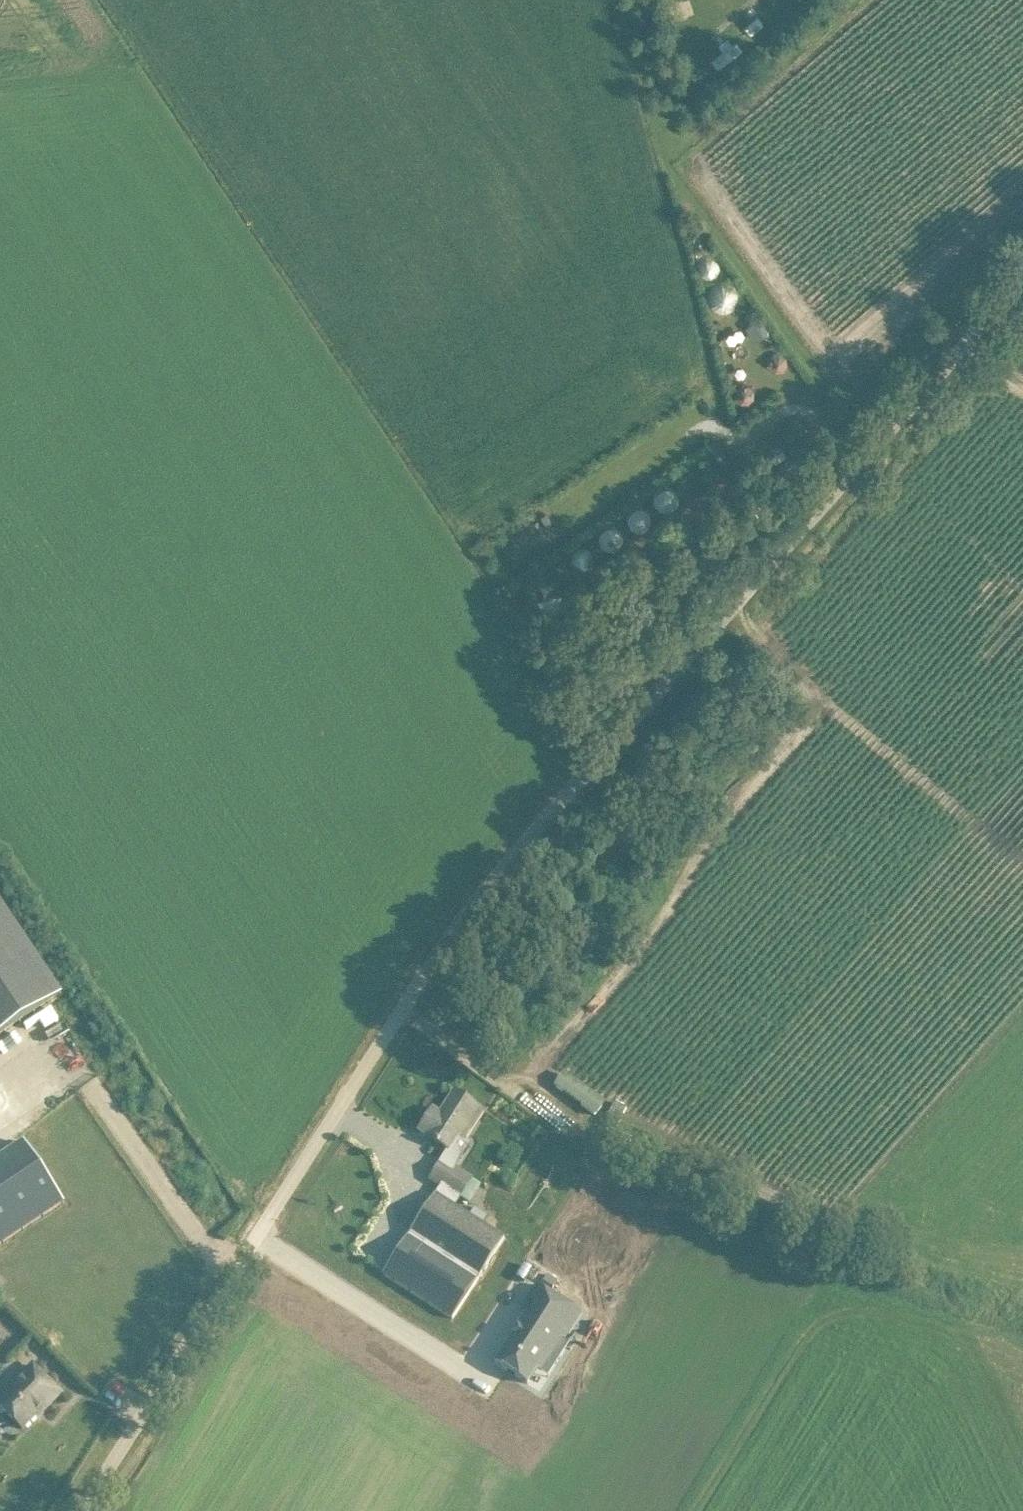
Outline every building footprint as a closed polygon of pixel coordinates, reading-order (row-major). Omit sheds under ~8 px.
[(717,284),(711,290),(709,297),(711,305),(718,311),(726,312),(733,308),(738,301),(738,293),(733,286),(725,283),(717,284)] [(780,349),(772,350),(768,357),(769,364),(775,369),(783,368),(788,361),(786,354),(780,349)] [(750,381),(742,381),(736,387),(736,395),(742,401),(750,401),(755,395),(756,387),(750,381)] [(718,439),(711,444),(718,454),(725,449),(718,439)] [(667,486),(659,488),(654,494),(653,503),(658,510),(666,513),(674,510),(679,504),(679,495),(675,488),(667,486)] [(641,504),(633,507),(628,513),(627,522),(632,529),(640,532),(648,529),(653,523),(653,514),(649,507),(641,504)] [(612,523),(604,526),(599,532),(599,541),(603,548),(611,550),(619,548),(625,542),(625,533),(620,526),(612,523)] [(583,550),(575,553),(569,559),(569,567),(574,574),(582,577),(590,575),(595,568),(595,560),(591,553),(583,550)] [(541,598),(541,610),(550,618),(562,616),(568,606),(563,594),(551,591),(541,598)] [(61,995),(0,903),(0,1036),(61,995)] [(431,1180),(470,1204),(481,1187),(472,1181),(474,1179),(455,1167),(470,1144),(465,1141),(484,1112),(454,1093),(440,1115),(441,1116),(437,1122),(429,1116),(419,1132),(435,1142),(434,1143),(438,1145),(439,1144),(449,1151),(431,1180)] [(64,1204),(23,1143),(0,1159),(0,1246),(64,1204)] [(504,1239),(435,1195),(409,1236),(478,1280),(504,1239)] [(478,1280),(409,1236),(383,1276),(452,1320),(478,1280)] [(508,1315),(477,1363),(509,1383),(528,1354),(524,1352),(535,1335),(545,1342),(564,1313),(518,1284),(508,1299),(519,1306),(511,1318),(508,1315)] [(0,1402),(0,1408),(22,1429),(43,1407),(45,1408),(60,1393),(32,1366),(11,1388),(12,1390),(0,1402)]
